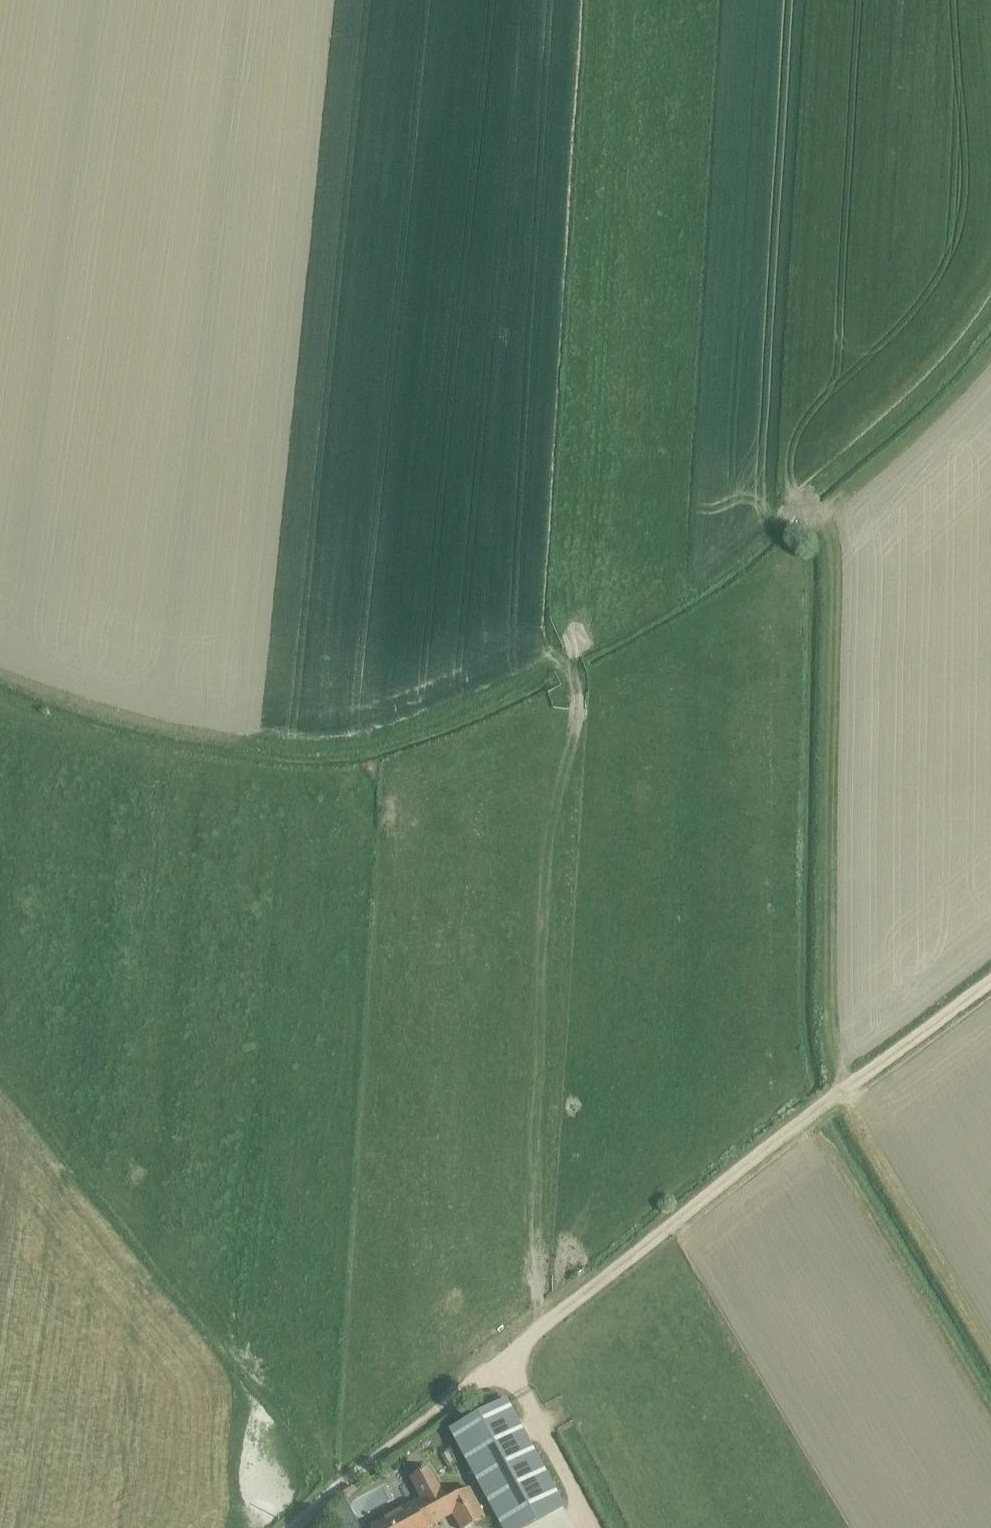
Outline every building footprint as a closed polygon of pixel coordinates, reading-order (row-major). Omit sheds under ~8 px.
[(507,1399),(449,1430),(502,1527),(527,1527),(565,1507),(507,1399)] [(459,1527),(471,1527),(487,1519),(471,1488),(447,1500),(430,1468),(411,1479),(422,1499),(372,1527),(432,1527),(453,1517),(459,1527)] [(345,1498),(332,1510),(341,1527),(361,1527),(345,1498)]
